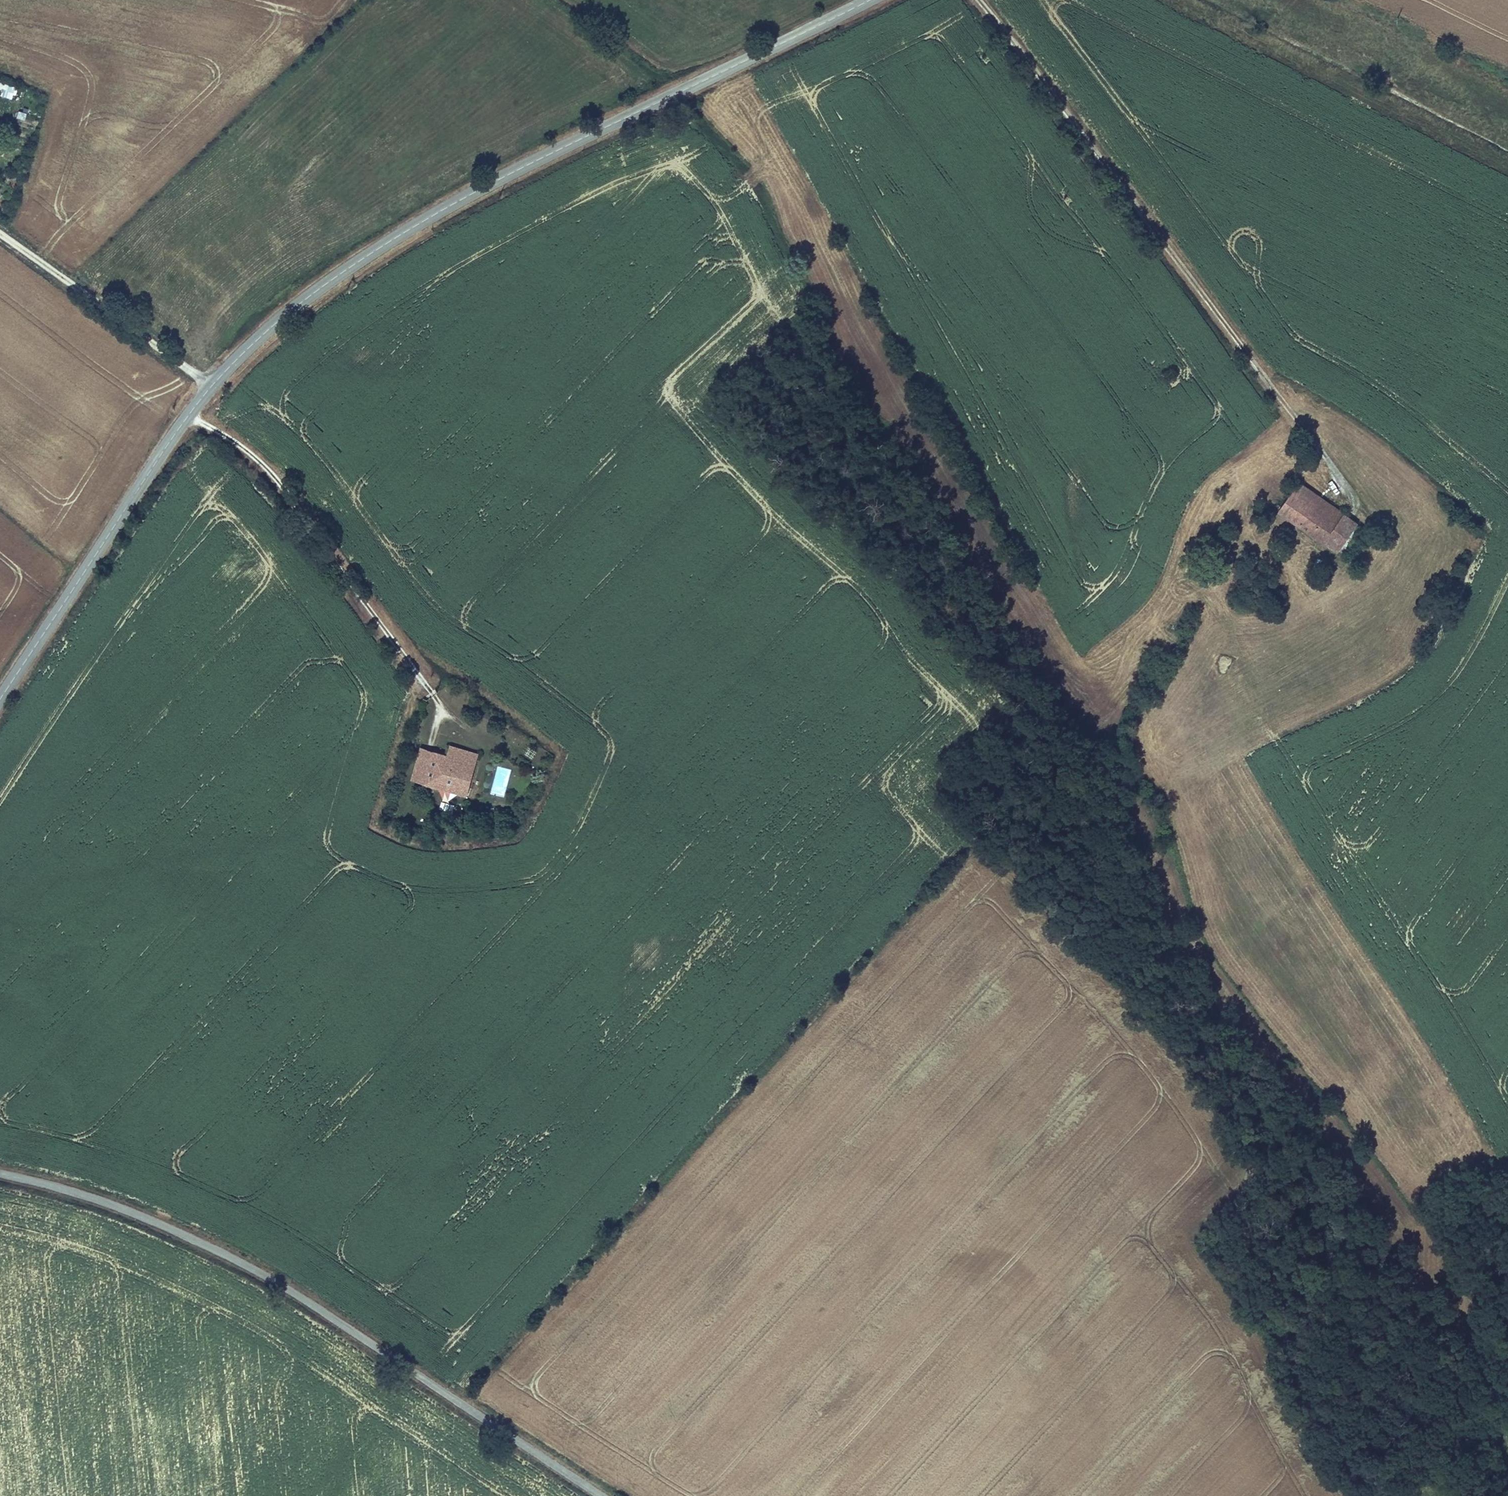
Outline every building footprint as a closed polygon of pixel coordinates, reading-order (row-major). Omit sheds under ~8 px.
[(14,98),(17,86),(0,82),(0,95),(14,98)] [(1278,512),(1299,527),(1320,497),(1303,485),(1300,490),(1296,487),(1278,512)] [(1349,553),(1366,529),(1320,497),(1299,527),(1312,535),(1316,530),(1324,536),(1321,541),(1327,546),(1332,540),(1338,544),(1334,550),(1340,554),(1344,549),(1349,553)] [(1321,541),(1324,536),(1316,530),(1312,535),(1321,541)] [(1327,546),(1334,550),(1338,544),(1332,540),(1327,546)] [(422,786),(465,797),(476,756),(447,748),(444,758),(431,754),(422,786)] [(409,782),(422,786),(431,754),(418,751),(409,782)]
